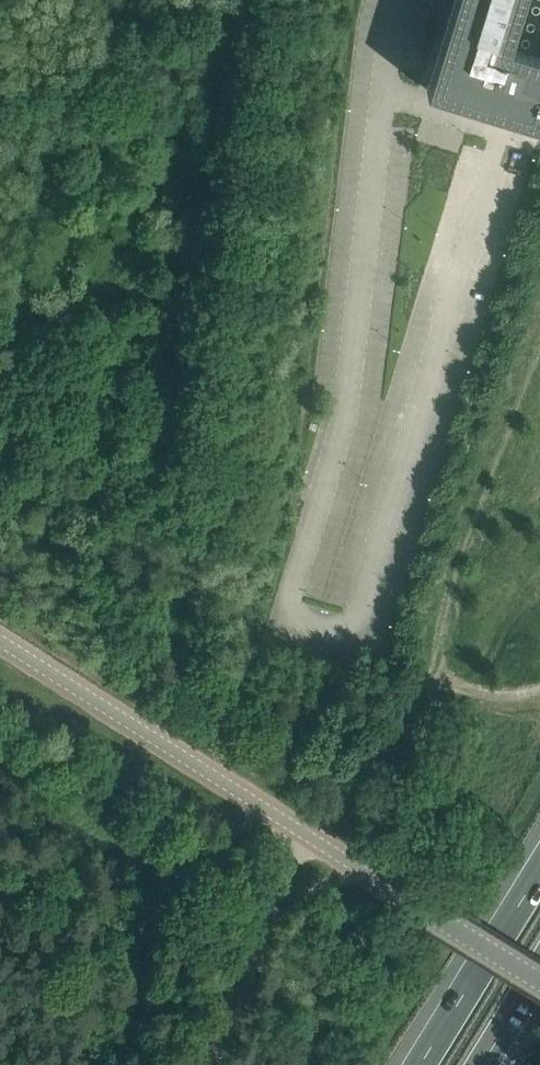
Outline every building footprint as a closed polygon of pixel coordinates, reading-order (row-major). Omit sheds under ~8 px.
[(426,91),(539,126),(539,0),(454,0),(426,91)]
